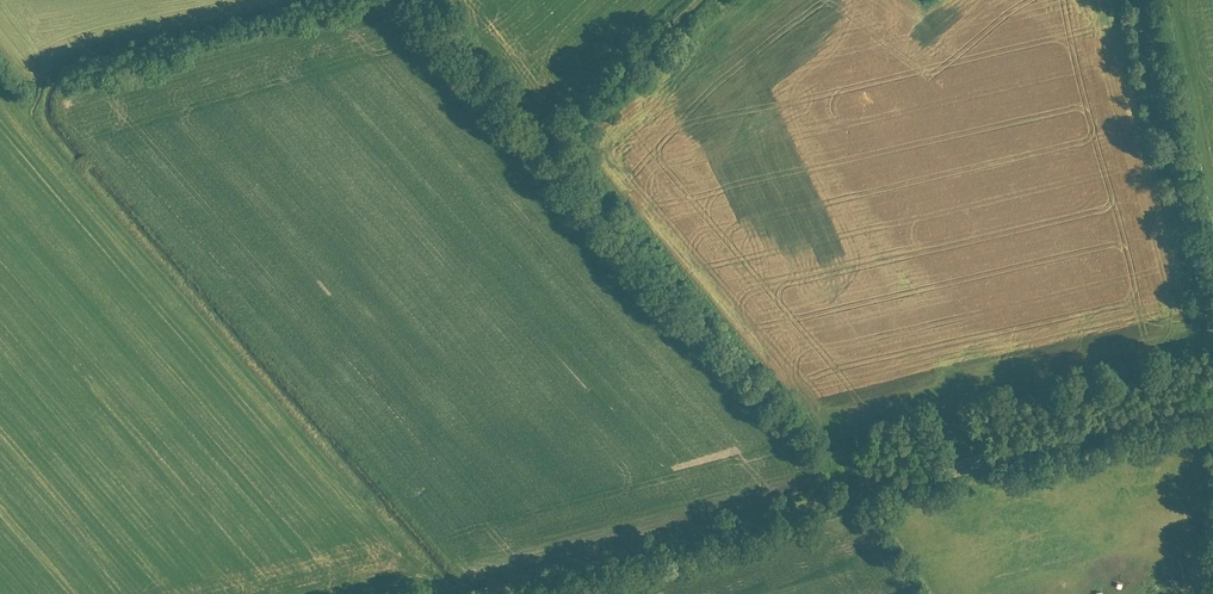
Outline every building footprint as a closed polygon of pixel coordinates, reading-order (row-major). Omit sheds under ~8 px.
[(1203,566),(1189,567),(1191,584),(1205,583),(1203,566)]
